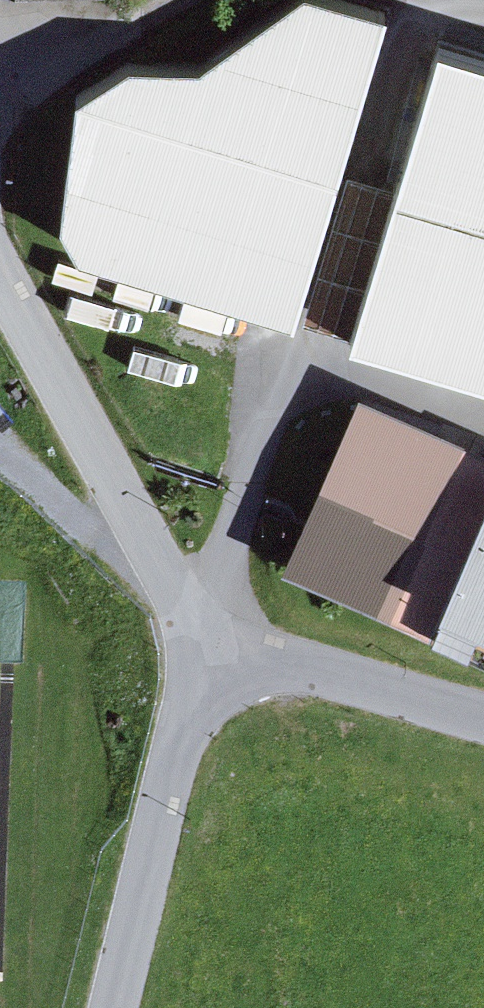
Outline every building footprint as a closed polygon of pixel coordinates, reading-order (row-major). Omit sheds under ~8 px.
[(384,0),(267,0),(202,45),(136,44),(74,79),(61,202),(80,239),(294,301),(384,0)] [(442,23),(352,322),(483,361),(483,35),(442,23)] [(358,379),(279,558),(483,649),(483,435),(358,379)]
